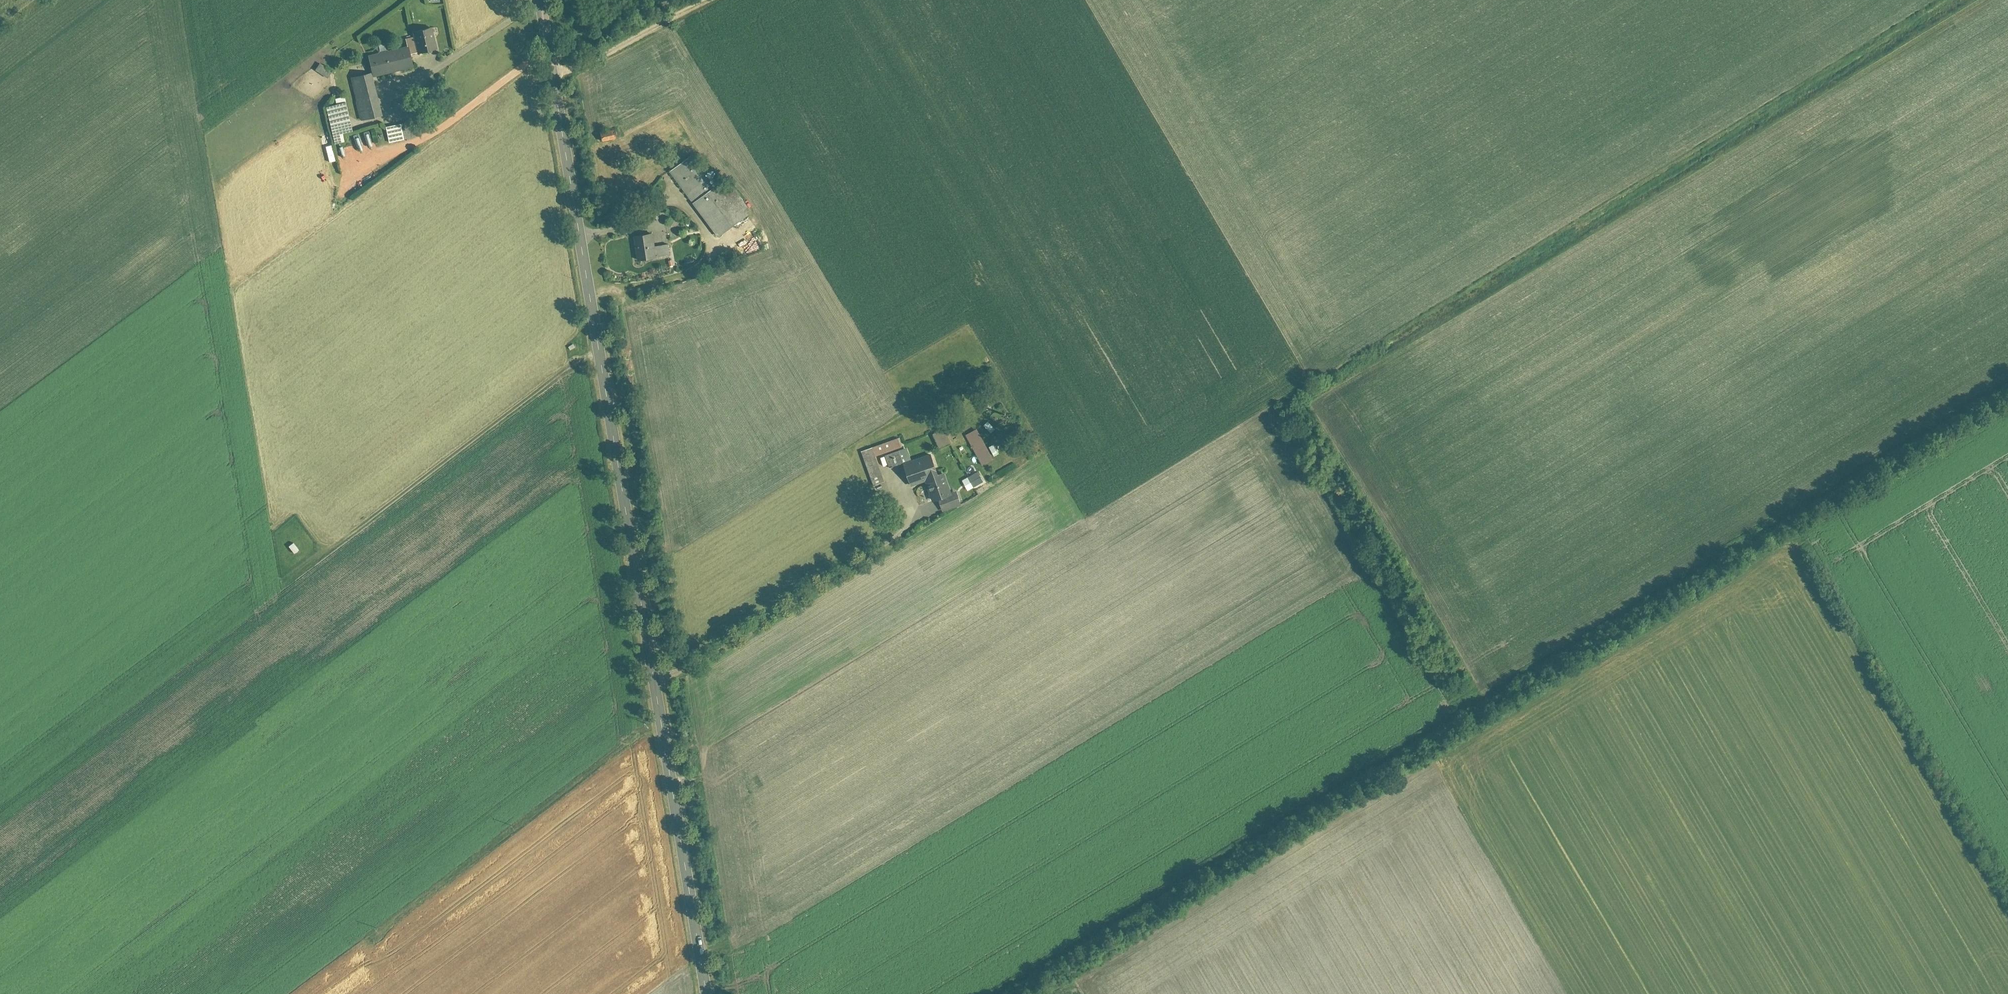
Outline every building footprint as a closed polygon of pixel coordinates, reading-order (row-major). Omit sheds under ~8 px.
[(430,32),(410,33),(411,50),(430,49),(430,32)] [(412,50),(374,56),(377,75),(415,68),(412,50)] [(313,75),(323,85),(334,74),(324,63),(313,75)] [(354,78),(362,123),(383,119),(375,74),(354,78)] [(330,108),(336,136),(357,131),(350,103),(330,108)] [(388,127),(390,143),(415,139),(413,124),(388,127)] [(603,129),(604,145),(618,144),(618,129),(603,129)] [(697,156),(673,173),(696,204),(720,187),(697,156)] [(720,187),(696,204),(719,235),(752,211),(729,180),(720,187)] [(658,259),(657,258),(673,257),(672,242),(656,243),(655,234),(636,236),(639,261),(658,259)] [(937,433),(943,448),(953,444),(947,429),(937,433)] [(968,435),(982,464),(994,458),(979,429),(968,435)] [(899,435),(862,450),(875,486),(888,481),(880,458),(904,448),(899,435)] [(954,493),(942,455),(906,466),(912,484),(929,478),(937,502),(941,500),(944,511),(964,505),(959,491),(954,493)] [(967,480),(972,489),(987,481),(982,472),(967,480)]
